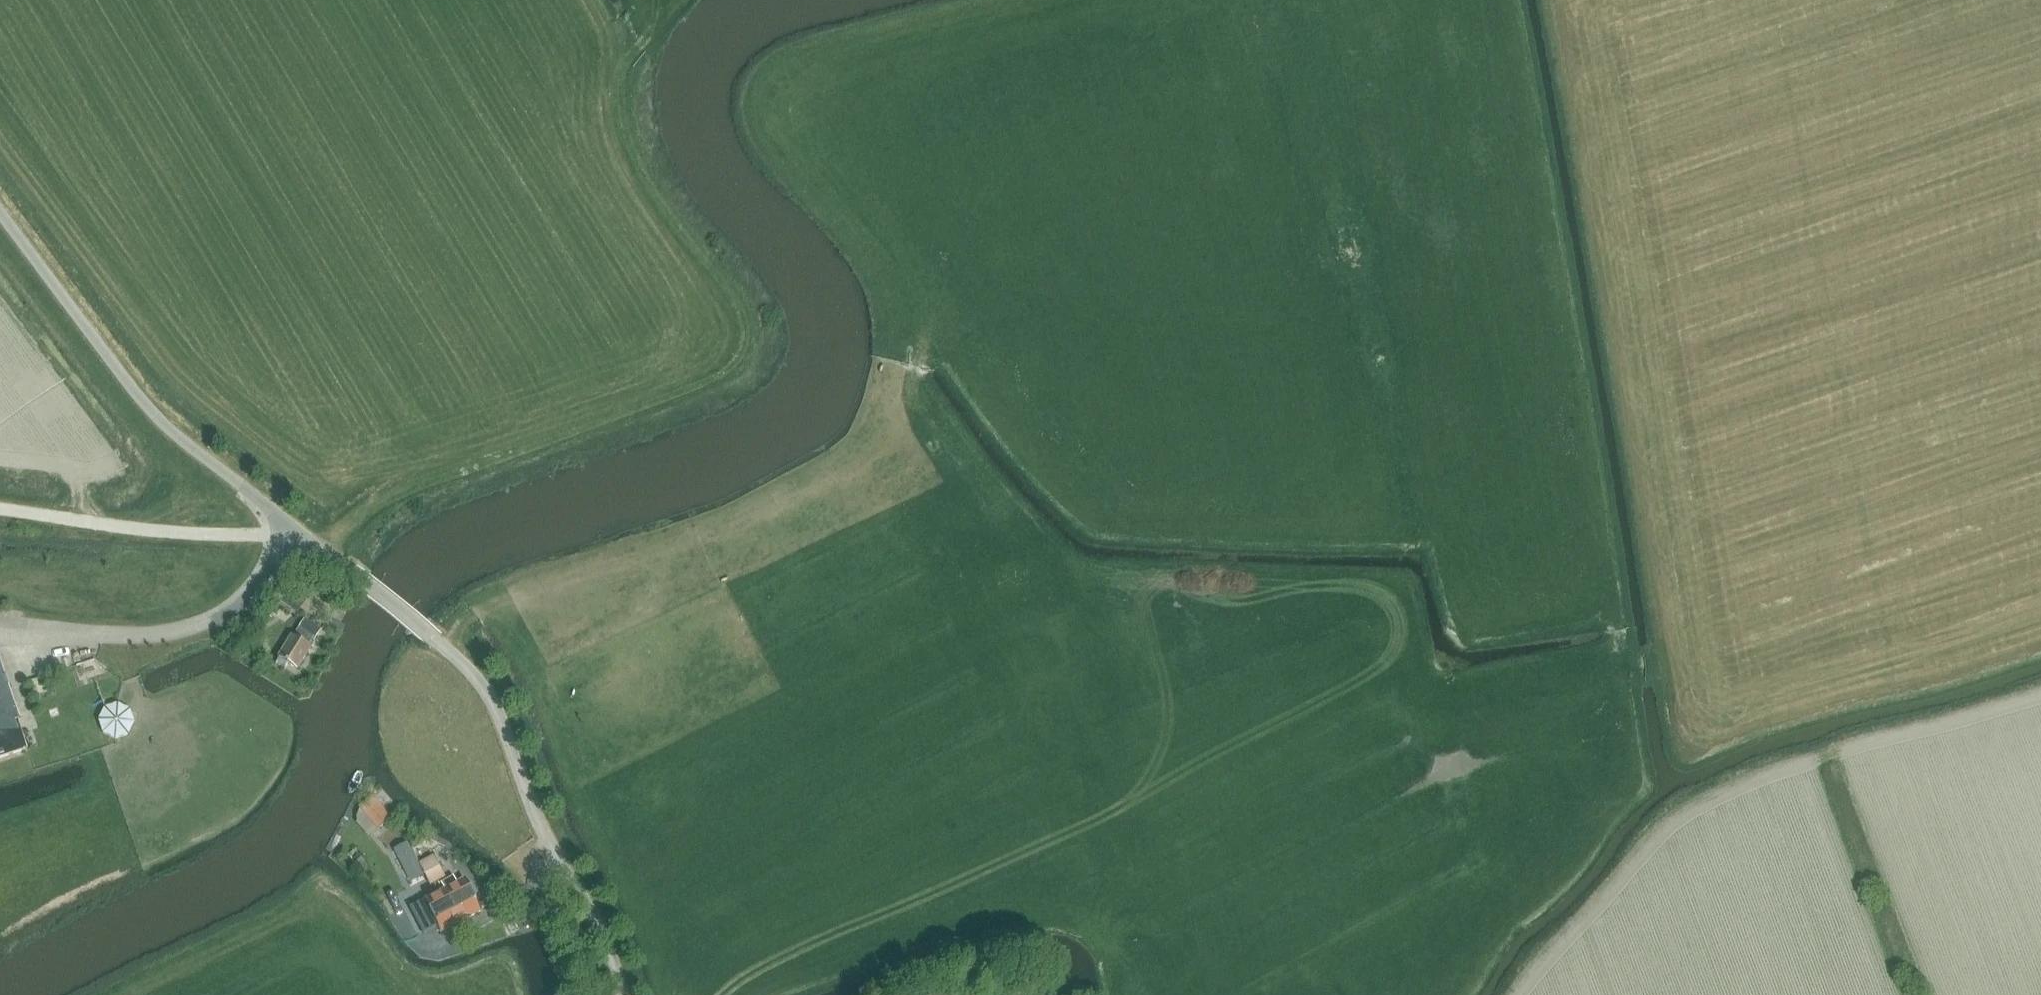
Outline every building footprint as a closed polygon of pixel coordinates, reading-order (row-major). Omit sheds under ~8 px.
[(279,601),(296,613),(306,599),(289,587),(279,601)] [(304,619),(297,630),(293,636),(292,635),(278,657),(298,669),(311,647),(308,645),(312,639),(315,640),(321,630),(304,619)] [(27,750),(17,719),(19,718),(0,659),(0,759),(27,750)] [(130,710),(118,704),(104,708),(98,720),(103,734),(115,740),(129,736),(135,723),(130,710)] [(377,831),(391,819),(372,796),(358,808),(377,831)] [(407,843),(394,850),(406,874),(420,867),(407,843)] [(446,880),(441,870),(436,857),(420,865),(432,888),(446,880)] [(406,911),(418,905),(411,892),(410,891),(401,874),(389,880),(398,897),(406,911)] [(453,877),(441,883),(461,922),(482,911),(465,880),(456,884),(453,877)] [(461,922),(441,883),(440,883),(444,891),(425,900),(441,932),(461,922)]
